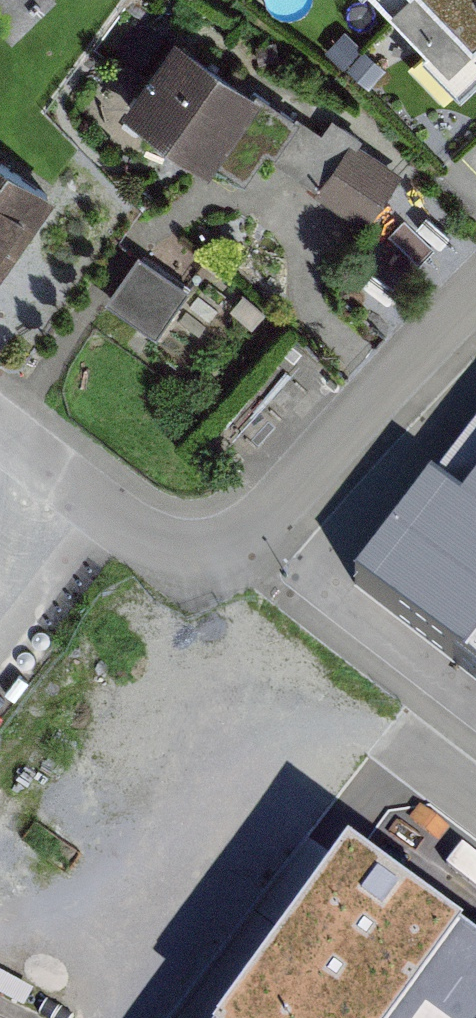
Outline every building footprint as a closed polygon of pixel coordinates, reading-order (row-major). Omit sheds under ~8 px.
[(428,39),(421,46),(460,86),(475,71),(475,0),(391,0),(428,39)] [(257,108),(173,48),(123,118),(207,178),(257,108)] [(402,178),(355,146),(320,199),(366,230),(402,178)] [(0,155),(0,311),(72,202),(0,155)] [(109,302),(160,339),(194,290),(143,254),(109,302)] [(475,682),(475,474),(461,493),(434,473),(349,584),(475,682)] [(231,1017),(475,1017),(475,953),(348,860),(231,1017)]
